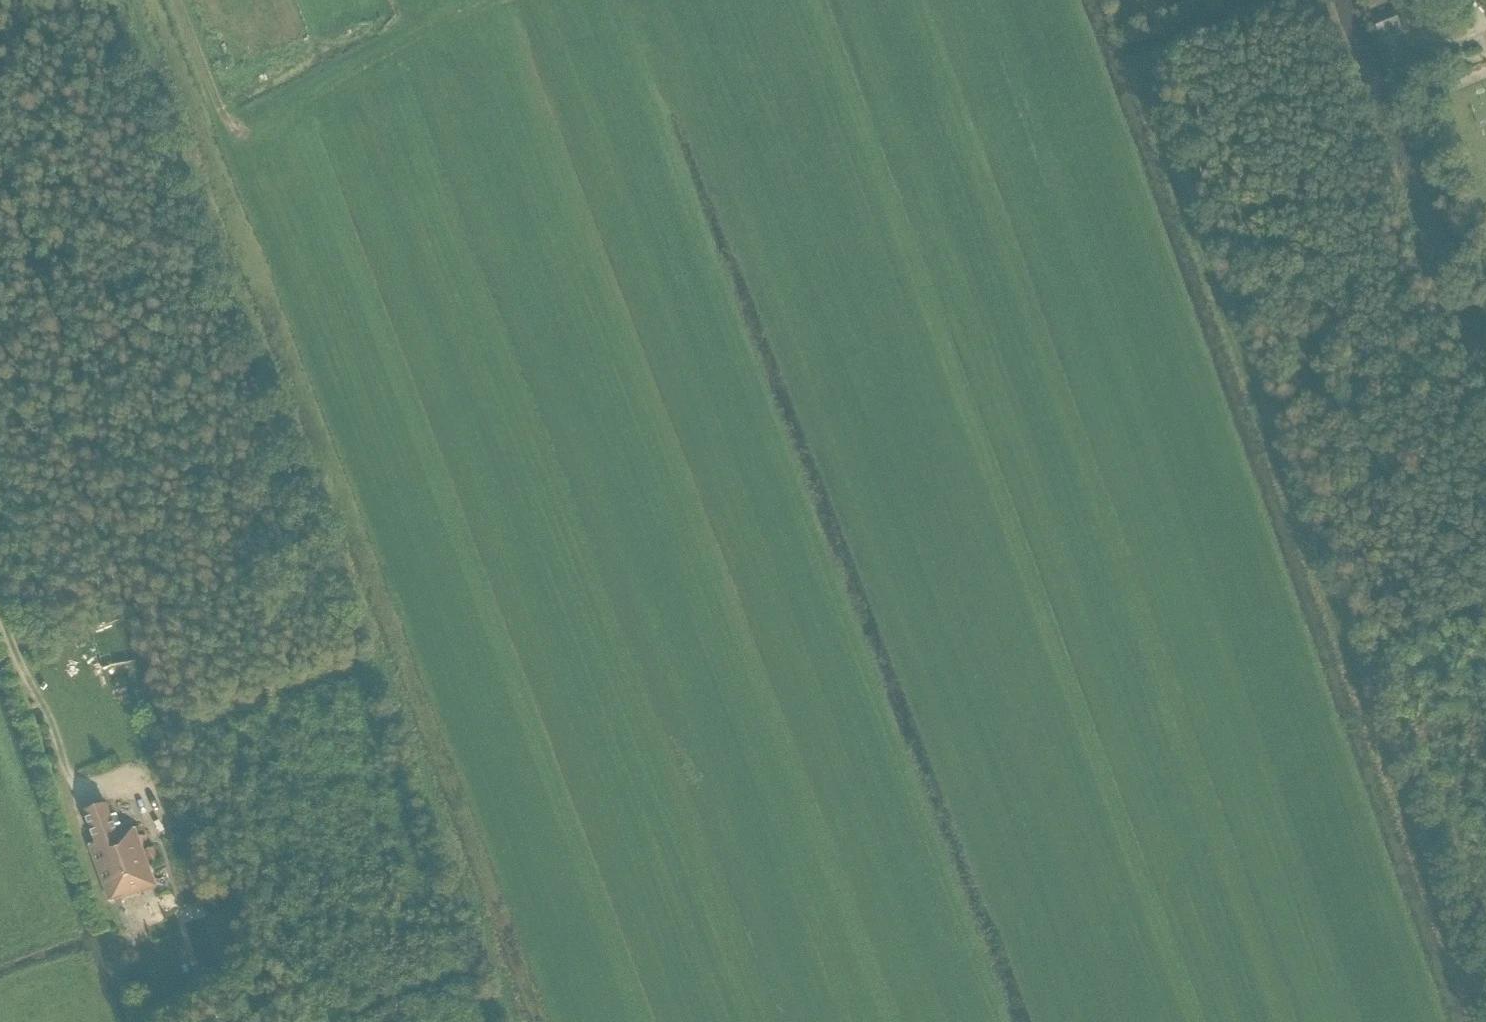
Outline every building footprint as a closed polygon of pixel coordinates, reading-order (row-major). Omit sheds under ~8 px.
[(1400,28),(1393,12),(1373,20),(1380,36),(1400,28)] [(123,899),(157,886),(135,828),(118,835),(107,805),(84,813),(96,843),(89,845),(109,901),(123,896),(123,899)] [(159,861),(153,847),(144,850),(150,865),(159,861)]
